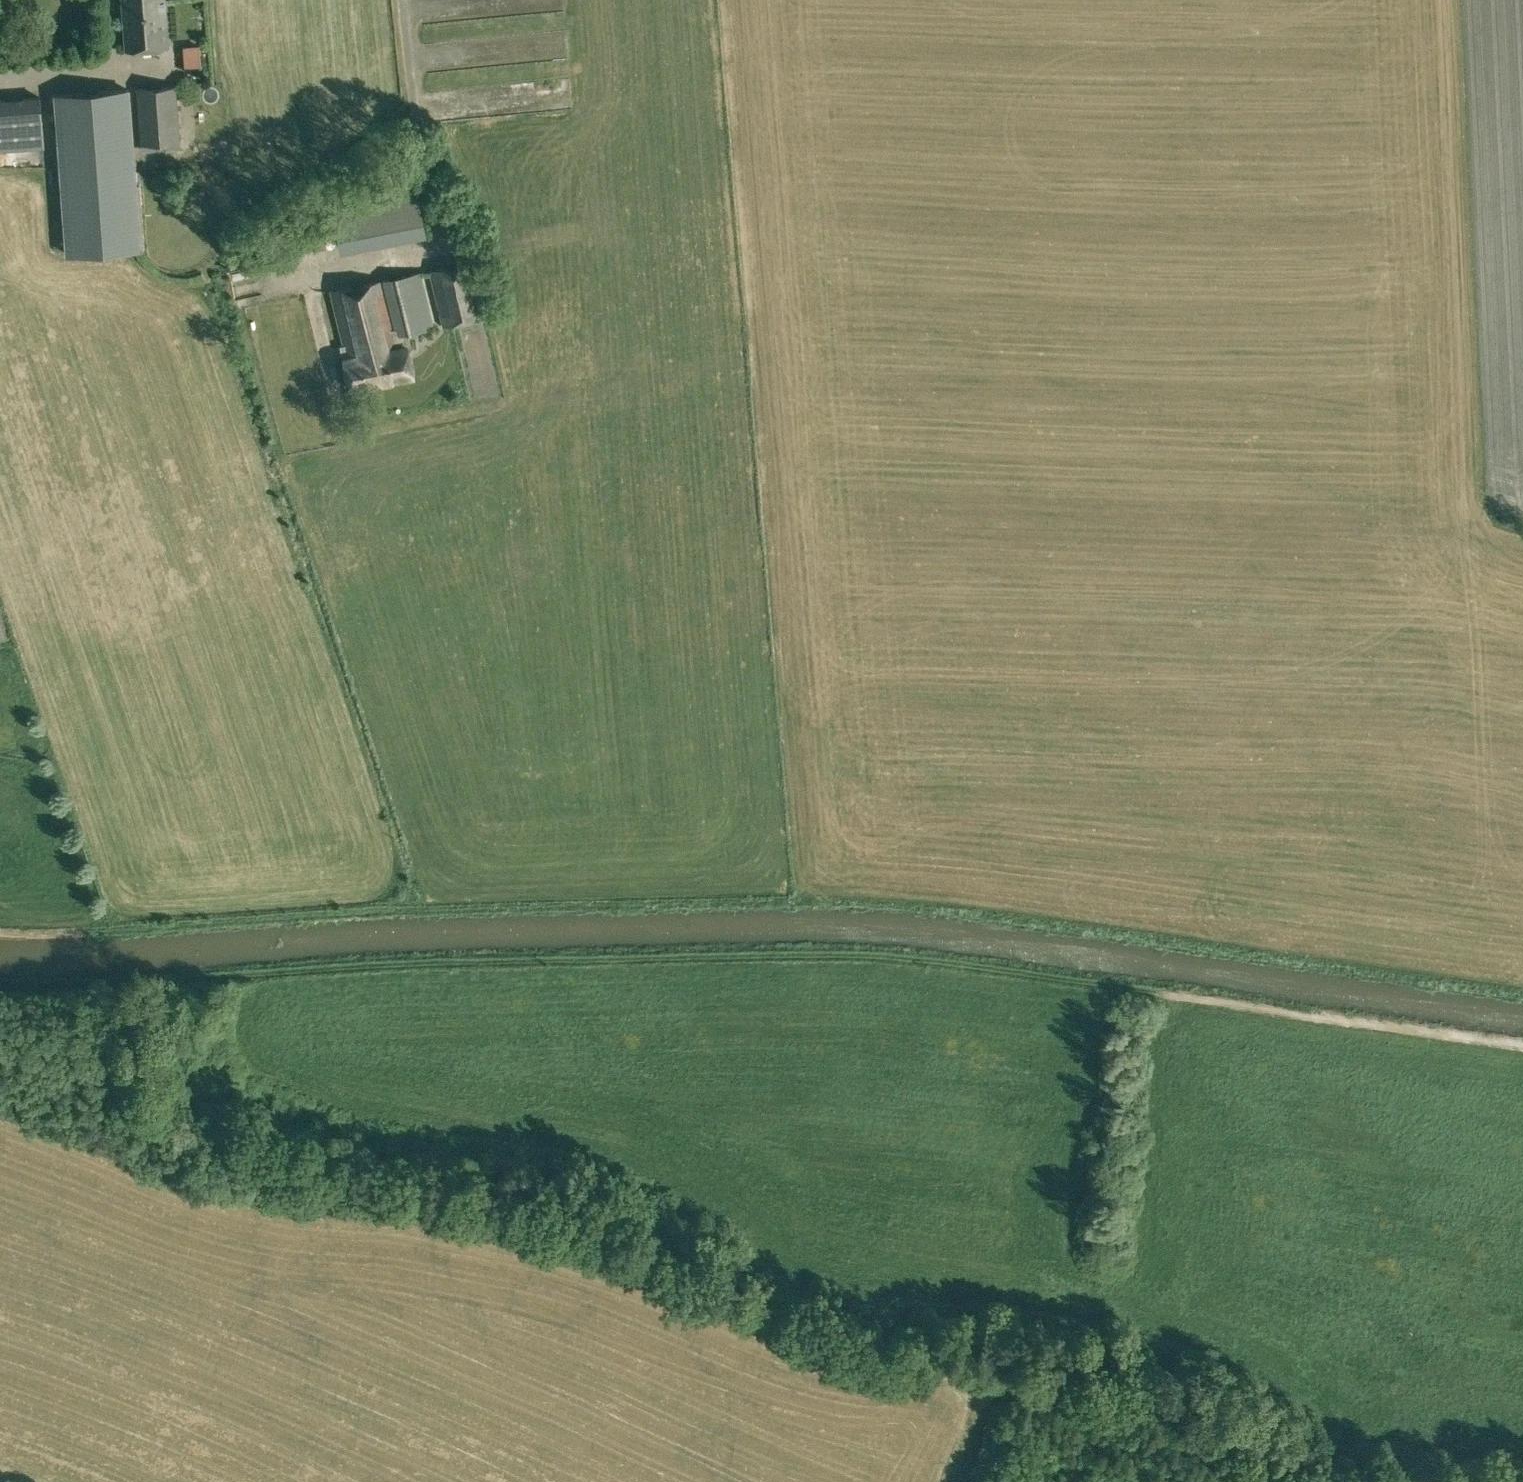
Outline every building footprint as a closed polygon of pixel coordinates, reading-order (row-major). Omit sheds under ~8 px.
[(125,48),(168,45),(165,0),(122,0),(125,48)] [(136,87),(140,143),(180,140),(176,84),(136,87)] [(54,93),(66,255),(141,249),(129,87),(54,93)] [(44,146),(40,96),(0,99),(0,149),(44,146)] [(418,181),(334,195),(342,246),(427,232),(418,181)] [(430,269),(443,324),(486,314),(473,259),(430,269)] [(343,357),(349,390),(415,376),(408,342),(410,342),(408,333),(434,327),(421,270),(380,279),(379,276),(330,289),(342,344),(340,345),(343,357)]
